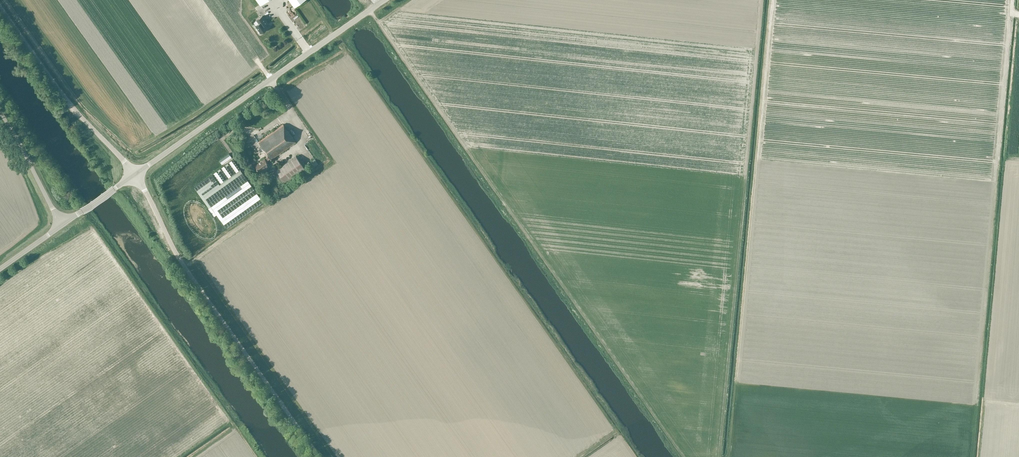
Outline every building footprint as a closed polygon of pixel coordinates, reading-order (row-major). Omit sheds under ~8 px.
[(256,25),(261,33),(267,28),(265,25),(267,23),(262,16),(257,20),(259,23),(256,25)] [(267,162),(271,159),(297,141),(284,124),(259,141),(262,146),(264,149),(268,155),(264,158),(265,158),(255,165),(260,171),(269,164),(267,162)] [(296,155),(276,169),(285,182),(305,168),(296,155)] [(235,173),(240,169),(233,159),(228,163),(235,173)] [(227,179),(233,175),(225,164),(220,168),(227,179)] [(220,184),(225,180),(218,170),(212,174),(220,184)] [(207,208),(213,217),(217,214),(226,228),(264,202),(245,176),(208,202),(211,206),(207,208)]
